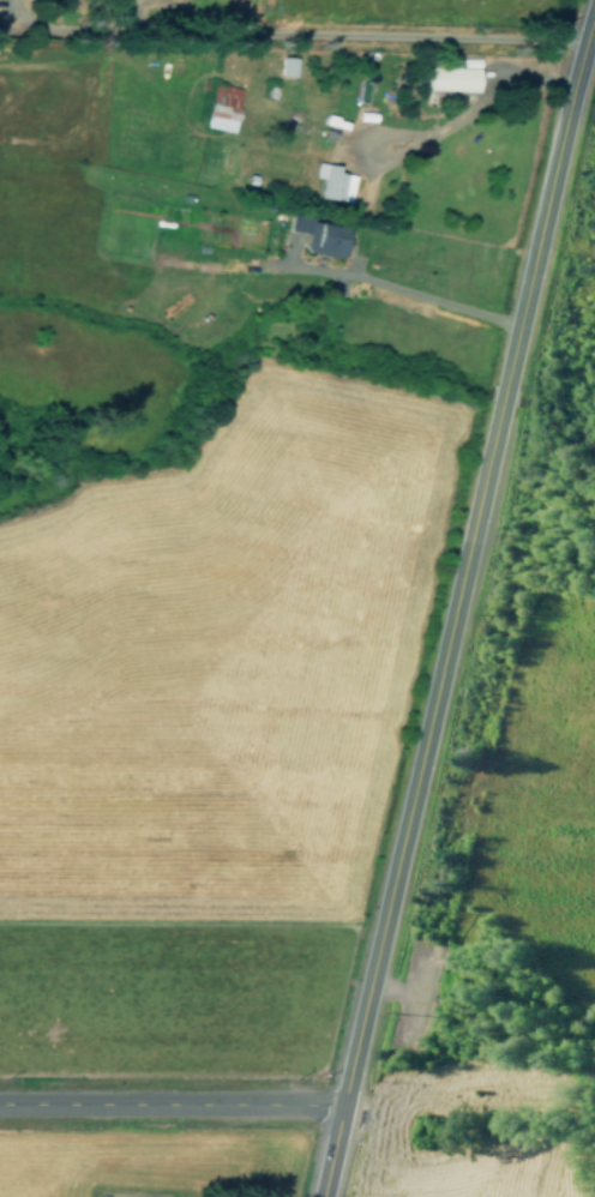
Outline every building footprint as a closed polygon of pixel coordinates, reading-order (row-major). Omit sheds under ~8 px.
[(296,57),(281,56),(280,76),(295,77),(296,57)] [(425,77),(422,92),(470,96),(471,79),(425,77)] [(211,80),(200,124),(230,133),(241,90),(211,80)] [(311,157),(305,175),(320,181),(312,200),(327,205),(333,190),(348,193),(359,167),(337,161),(330,163),(311,157)] [(286,230),(305,234),(302,250),(342,259),(347,234),(340,233),(342,226),(290,215),(286,230)]
